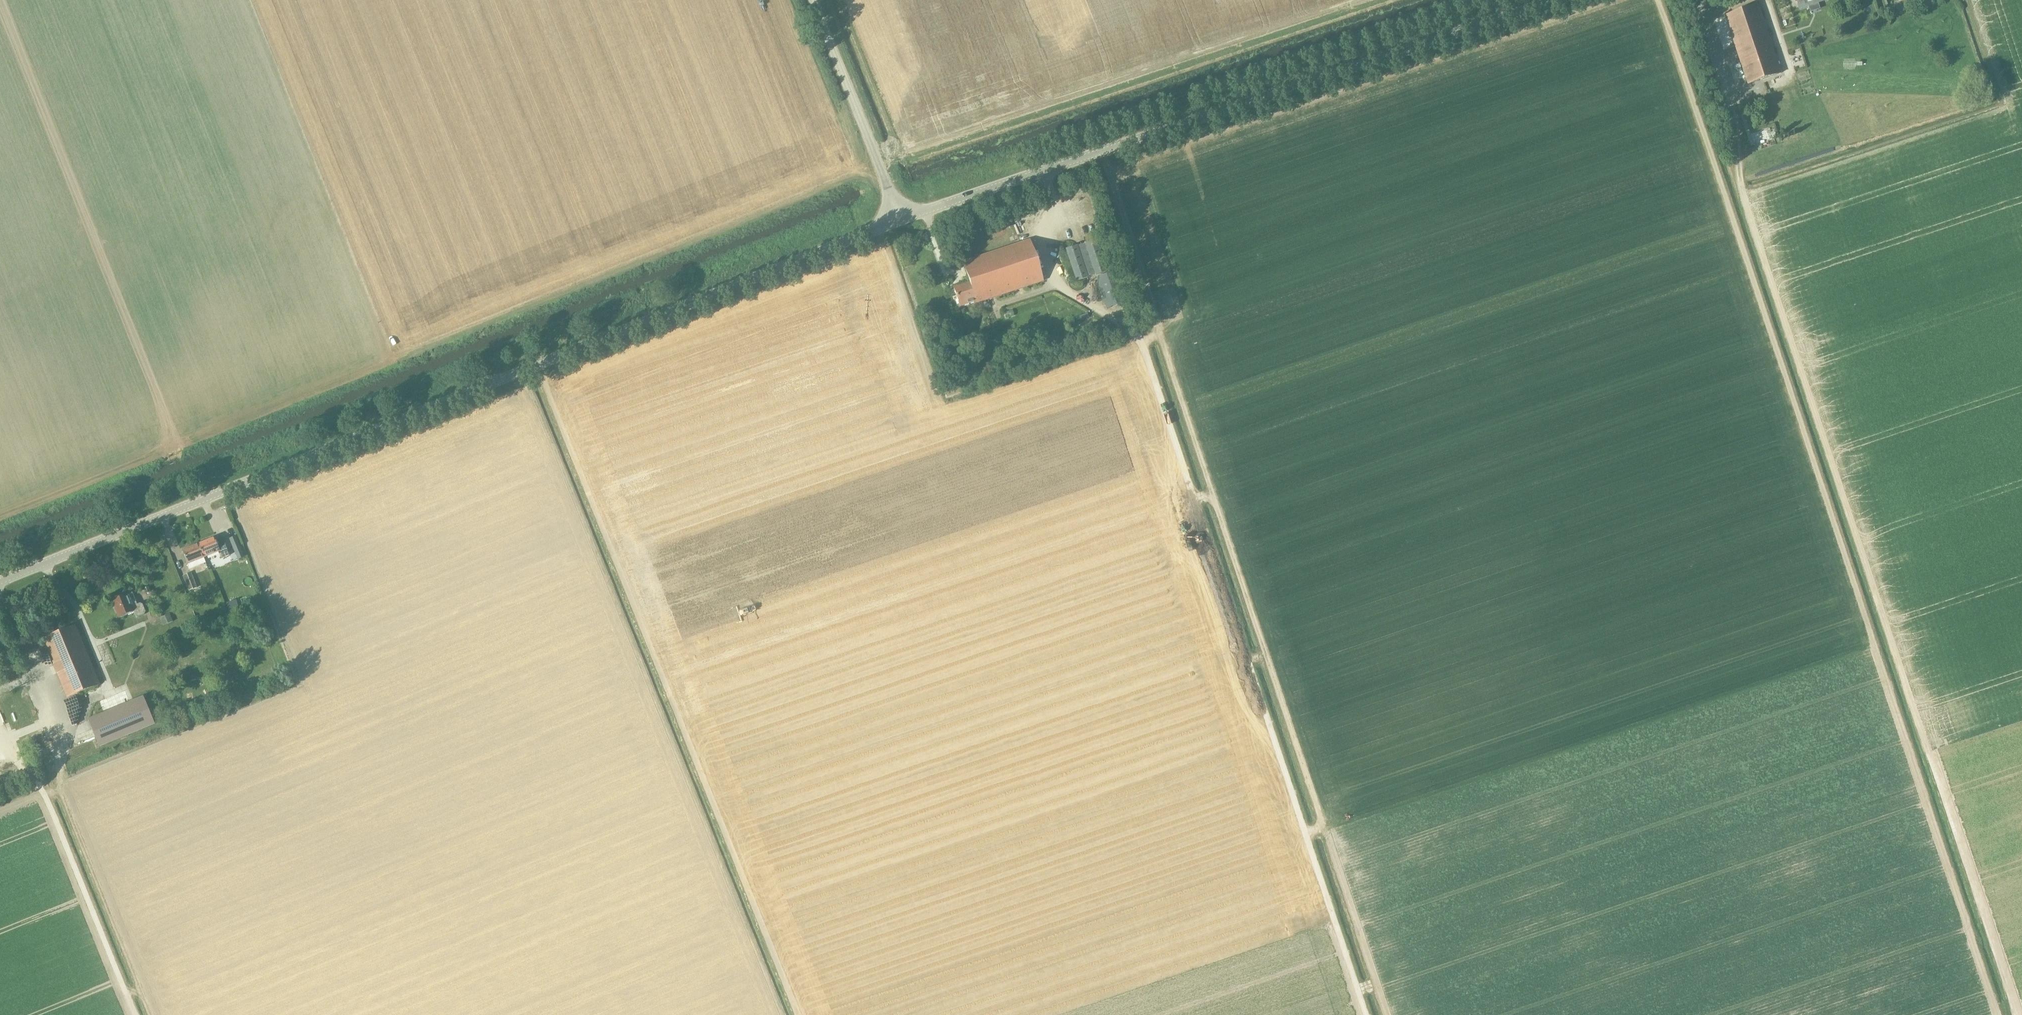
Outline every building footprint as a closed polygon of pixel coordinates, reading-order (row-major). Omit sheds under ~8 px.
[(1762,12),(1771,9),(1769,2),(1760,4),(1762,12)] [(1748,84),(1781,73),(1758,5),(1725,16),(1748,84)] [(1076,281),(1105,272),(1095,239),(1065,249),(1076,281)] [(1103,249),(1109,247),(1107,239),(1101,241),(1103,249)] [(974,304),(1042,281),(1028,240),(962,262),(969,282),(952,288),(959,306),(973,301),(974,304)] [(1105,309),(1125,303),(1114,271),(1095,278),(1105,309)] [(214,538),(198,544),(203,557),(218,551),(221,558),(229,555),(222,537),(215,540),(214,538)] [(187,563),(203,557),(198,544),(182,551),(187,563)] [(183,575),(189,590),(196,587),(190,572),(183,575)] [(132,592),(112,600),(118,617),(133,611),(135,616),(137,617),(144,614),(145,611),(142,604),(139,603),(137,604),(132,592)] [(166,613),(160,616),(164,624),(170,621),(166,613)] [(67,697),(99,684),(75,626),(43,639),(67,697)] [(70,710),(80,705),(76,694),(65,699),(70,710)] [(99,747),(155,724),(143,696),(87,719),(99,747)]
